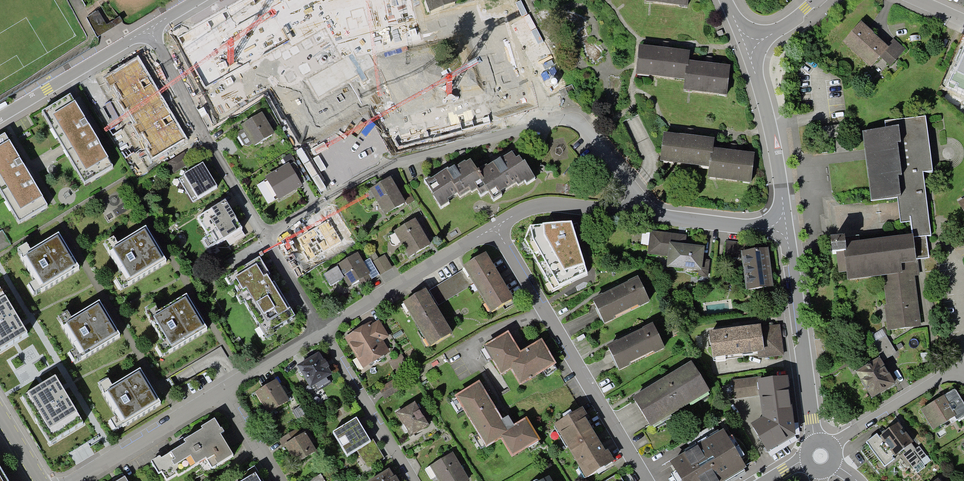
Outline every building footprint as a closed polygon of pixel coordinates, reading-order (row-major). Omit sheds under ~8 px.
[(295,62),(298,61),(271,0),(244,0),(276,71),(287,66),(295,62)] [(365,34),(369,33),(356,0),(323,0),(340,44),(357,37),(365,34)] [(429,10),(445,3),(454,0),(425,0),(429,10)] [(483,14),(479,9),(472,12),(468,6),(461,7),(457,0),(454,0),(445,3),(458,30),(483,14)] [(89,15),(98,35),(119,24),(117,19),(108,23),(101,9),(89,15)] [(483,69),(508,52),(483,14),(458,30),(483,69)] [(889,63),(905,47),(892,36),(886,42),(859,18),(842,38),(870,61),(878,53),(889,63)] [(189,68),(211,56),(191,19),(169,32),(189,68)] [(365,34),(357,37),(370,63),(420,140),(445,124),(396,47),(392,49),(386,41),(381,44),(375,36),(368,40),(365,34)] [(637,73),(684,78),(687,57),(688,49),(640,45),(637,73)] [(948,85),(963,92),(963,49),(948,85)] [(508,107),(533,91),(508,52),(483,69),(508,107)] [(209,104),(232,92),(211,56),(189,68),(209,104)] [(687,57),(684,78),(683,86),(724,92),(728,63),(687,57)] [(124,61),(102,74),(124,113),(146,101),(124,61)] [(295,62),(287,66),(290,71),(288,73),(300,95),(298,96),(340,164),(363,151),(320,82),(317,84),(305,63),(297,67),(295,62)] [(112,168),(70,96),(43,113),(65,150),(85,184),(112,168)] [(146,101),(124,113),(142,146),(156,138),(164,134),(146,101)] [(253,145),(273,132),(261,113),(241,125),(253,145)] [(904,328),(921,326),(915,275),(919,275),(918,259),(928,258),(926,236),(931,236),(924,173),(933,172),(927,116),(884,121),(884,129),(862,131),(869,197),(897,194),(900,224),(911,222),(912,235),(846,242),(846,239),(830,240),(832,255),(836,255),(838,274),(846,273),(847,281),(882,278),(888,330),(904,328)] [(659,158),(709,165),(711,145),(713,137),(662,130),(659,158)] [(164,134),(156,138),(172,168),(189,160),(174,132),(165,137),(164,134)] [(47,206),(24,168),(5,136),(0,139),(0,191),(19,223),(47,206)] [(711,145),(709,165),(707,176),(749,182),(753,150),(711,145)] [(511,153),(479,172),(484,180),(481,182),(485,188),(479,192),(481,196),(488,192),(494,201),(502,196),(501,193),(516,185),(517,187),(524,183),(526,185),(534,180),(524,164),(523,165),(519,159),(516,161),(511,153)] [(279,200),(302,186),(301,184),(306,181),(290,155),(283,159),(287,165),(266,178),(279,200)] [(484,180),(479,172),(478,171),(477,172),(470,161),(466,164),(465,163),(455,169),(454,168),(450,171),(448,168),(431,179),(430,177),(423,182),(441,210),(450,204),(449,201),(458,195),(460,200),(470,194),(471,195),(479,190),(475,185),(481,182),(484,180)] [(194,201),(217,187),(203,164),(180,179),(194,201)] [(385,216),(406,204),(391,179),(364,195),(369,203),(375,199),(385,216)] [(208,250),(242,230),(225,203),(198,220),(209,238),(203,242),(208,250)] [(312,260),(339,245),(333,235),(340,230),(332,216),(298,236),(312,260)] [(410,257),(430,245),(415,219),(394,232),(410,257)] [(552,290),(587,274),(571,224),(530,227),(525,240),(552,290)] [(12,244),(3,229),(0,231),(0,251),(12,244)] [(122,290),(166,264),(145,229),(108,251),(123,276),(116,280),(122,290)] [(700,274),(709,275),(711,259),(703,258),(704,244),(686,242),(687,234),(651,231),(649,254),(667,256),(666,266),(701,269),(700,274)] [(36,295),(80,266),(59,234),(22,259),(36,281),(30,286),(36,295)] [(745,288),(772,284),(768,246),(728,240),(724,257),(741,258),(745,288)] [(488,307),(510,294),(483,249),(461,263),(488,307)] [(361,287),(392,268),(385,256),(372,263),(370,259),(364,262),(358,253),(336,266),(337,268),(324,276),(330,287),(344,279),(349,287),(358,282),(361,287)] [(292,318),(256,260),(229,277),(264,335),(292,318)] [(638,304),(648,300),(636,274),(591,295),(603,322),(614,317),(613,313),(637,301),(638,304)] [(431,347),(453,334),(426,290),(405,303),(431,347)] [(0,291),(0,355),(28,339),(0,291)] [(163,356),(207,331),(186,295),(149,317),(164,343),(157,347),(163,356)] [(74,363),(119,335),(97,302),(59,326),(74,349),(68,353),(74,363)] [(363,369),(392,354),(386,341),(391,339),(380,319),(346,337),(363,369)] [(783,354),(779,320),(707,328),(710,355),(759,349),(760,357),(783,354)] [(654,350),(662,346),(651,321),(606,342),(618,367),(629,362),(627,359),(653,347),(654,350)] [(870,393),(893,380),(881,360),(896,351),(883,328),(871,335),(876,343),(850,358),(870,393)] [(520,386),(556,365),(542,341),(521,353),(510,334),(484,349),(500,377),(511,371),(520,386)] [(310,386),(332,374),(321,354),(299,366),(310,386)] [(394,370),(408,363),(403,354),(389,361),(394,370)] [(649,422),(706,387),(689,359),(632,394),(649,422)] [(114,432),(159,404),(138,370),(100,393),(115,418),(108,422),(114,432)] [(743,424),(760,450),(793,431),(785,373),(733,380),(735,398),(759,397),(759,413),(743,424)] [(264,409),(286,396),(274,376),(252,389),(264,409)] [(85,428),(56,378),(20,398),(50,448),(85,428)] [(383,397),(398,388),(392,378),(377,387),(383,397)] [(508,434),(507,429),(479,383),(455,398),(486,448),(501,439),(502,438),(501,437),(508,434)] [(963,409),(963,405),(953,387),(920,407),(932,428),(963,409)] [(410,438),(428,427),(415,404),(396,415),(410,438)] [(586,477),(615,460),(608,450),(605,451),(586,419),(589,417),(584,408),(555,425),(586,477)] [(368,469),(386,459),(360,417),(333,433),(347,458),(358,452),(368,469)] [(502,438),(501,439),(511,457),(540,441),(527,418),(507,429),(508,434),(501,437),(502,438)] [(233,455),(219,434),(224,432),(216,419),(183,439),(185,443),(170,452),(152,463),(159,475),(162,473),(168,480),(170,480),(205,459),(211,469),(233,455)] [(910,466),(926,454),(917,441),(913,444),(897,421),(868,441),(884,464),(901,453),(910,466)] [(293,460),(313,448),(301,426),(280,438),(293,460)] [(744,464),(722,426),(668,457),(682,480),(715,480),(744,464)] [(453,454),(425,470),(431,480),(433,480),(436,479),(438,480),(469,480),(453,454)] [(391,470),(372,480),(397,480),(391,470)] [(620,471),(604,480),(626,480),(620,471)]
